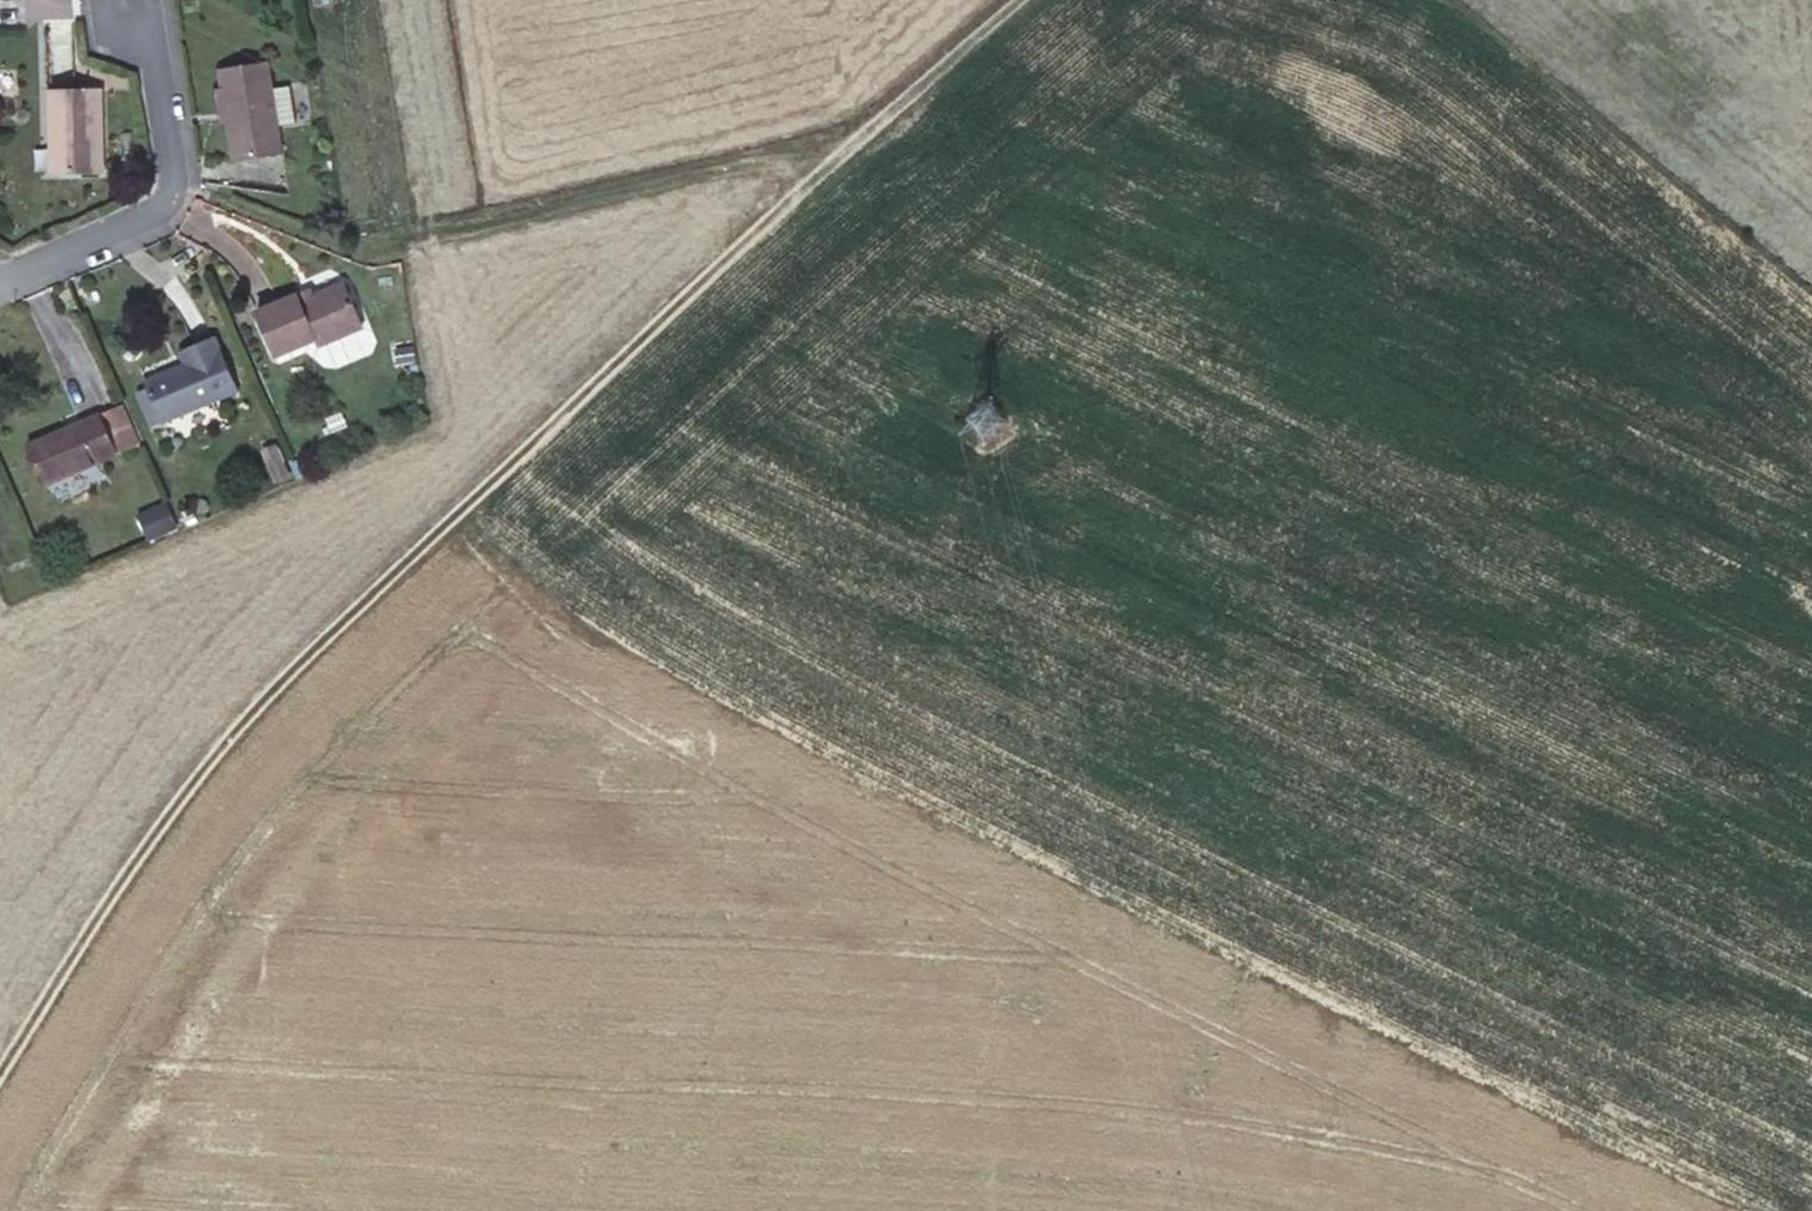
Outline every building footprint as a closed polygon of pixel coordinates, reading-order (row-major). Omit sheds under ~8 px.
[(265,145),(253,54),(202,62),(205,82),(198,83),(203,112),(210,112),(216,152),(265,145)] [(42,129),(43,169),(87,167),(84,82),(33,82),(33,130),(42,129)] [(289,86),(274,88),(278,126),(292,124),(289,86)] [(33,169),(43,169),(42,129),(33,130),(33,169)] [(283,300),(280,290),(242,306),(260,351),(300,335),(303,343),(348,326),(330,281),(297,294),(283,300)] [(294,286),(280,290),(283,300),(297,294),(294,286)] [(162,345),(166,355),(168,366),(130,381),(144,418),(221,388),(199,331),(162,345)] [(168,366),(166,355),(126,371),(130,381),(168,366)] [(95,453),(80,412),(10,440),(26,482),(95,453)] [(164,503),(136,517),(148,540),(175,527),(164,503)]
